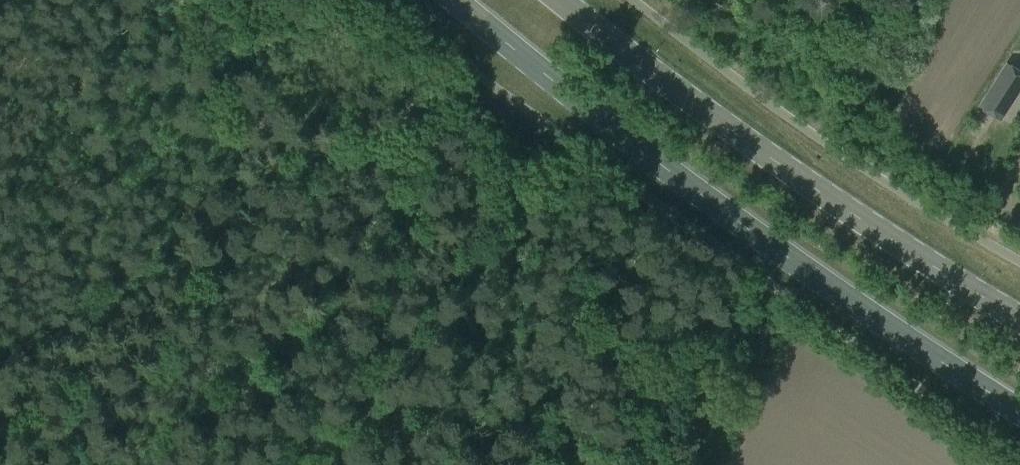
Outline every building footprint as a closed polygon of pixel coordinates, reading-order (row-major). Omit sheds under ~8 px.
[(1001,118),(1019,87),(1019,72),(1008,64),(981,105),(1001,118)]
